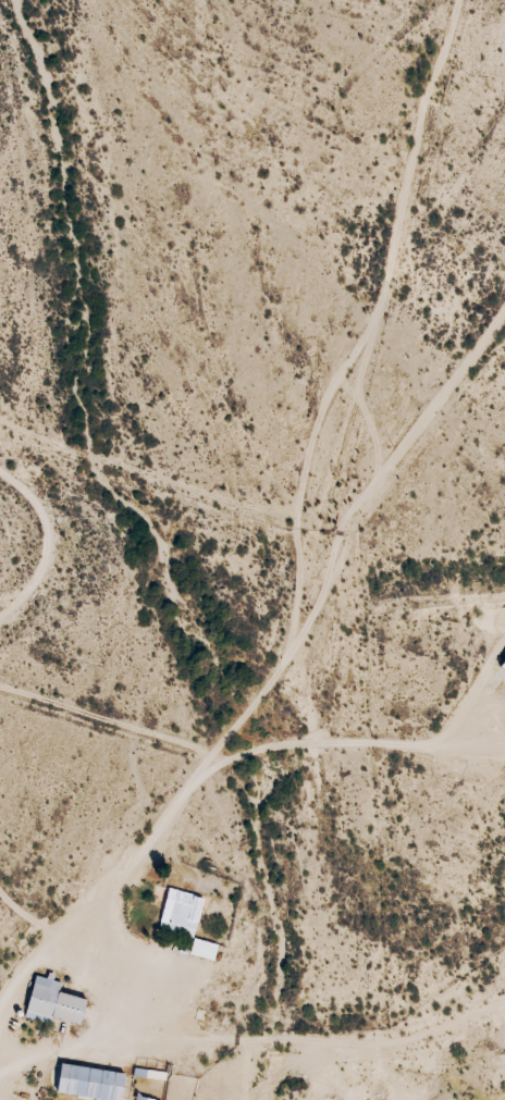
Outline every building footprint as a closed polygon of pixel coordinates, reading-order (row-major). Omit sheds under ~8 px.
[(158,932),(194,941),(204,898),(168,889),(158,932)] [(80,1030),(87,1001),(58,994),(61,983),(35,977),(25,1018),(80,1030)] [(100,1099),(122,1099),(125,1074),(60,1065),(56,1094),(100,1099)]
